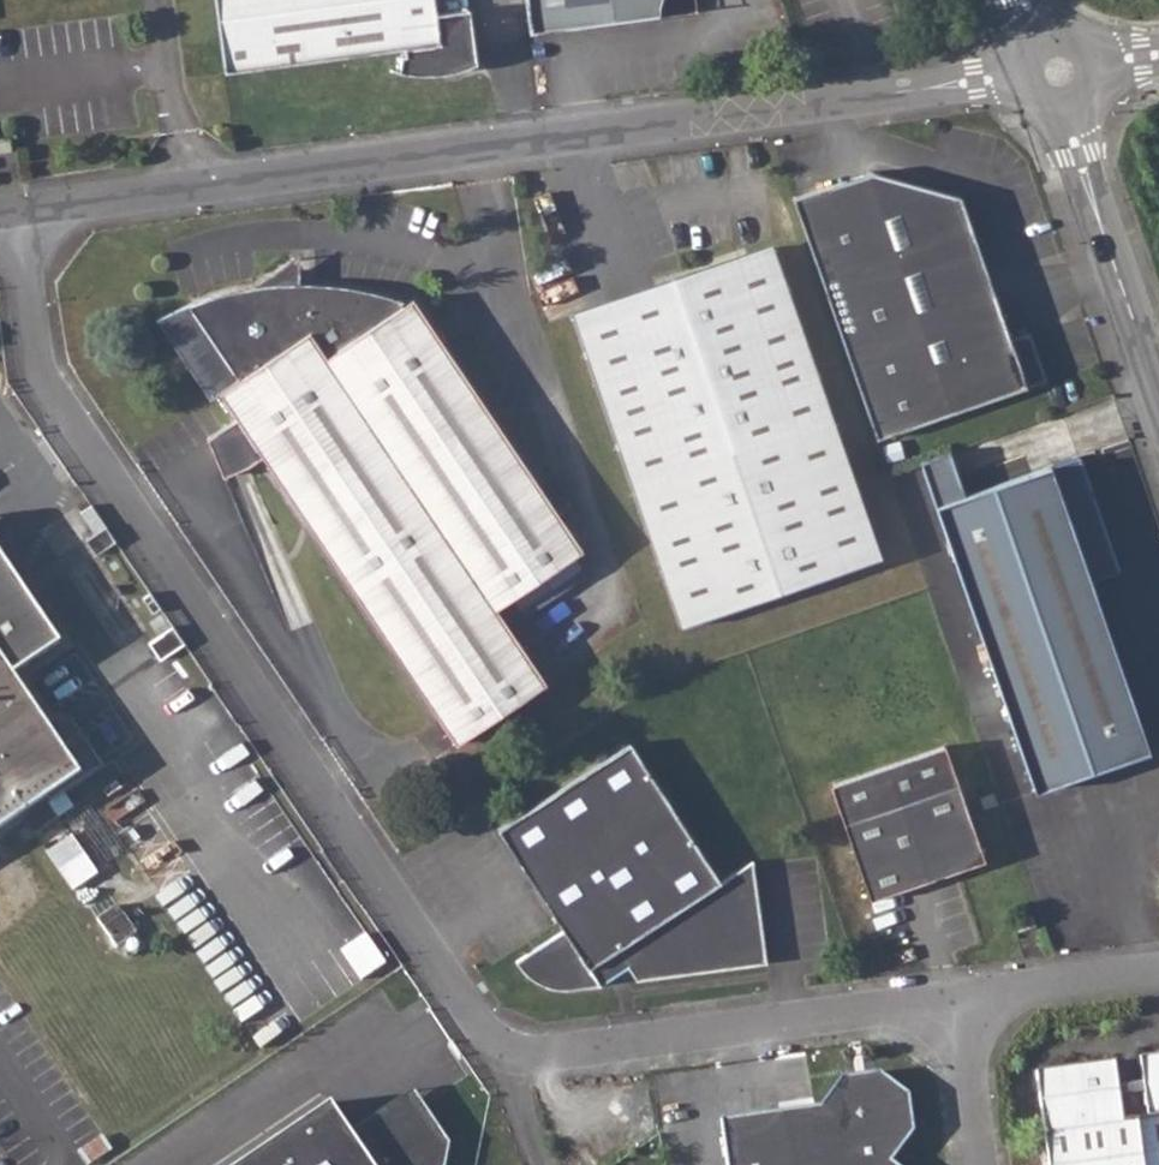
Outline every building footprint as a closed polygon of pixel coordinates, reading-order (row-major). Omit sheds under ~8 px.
[(224,71),(403,45),(404,53),(400,54),(397,69),(406,71),(475,61),(468,7),(434,11),(433,0),(215,0),(224,71)] [(525,12),(527,32),(566,26),(656,13),(658,0),(523,0),(525,12)] [(656,13),(696,7),(695,0),(658,0),(656,13)] [(865,167),(787,195),(874,436),(1045,376),(1028,328),(1010,334),(959,192),(865,167)] [(768,246),(570,313),(676,624),(874,556),(768,246)] [(199,300),(184,306),(152,320),(204,400),(214,394),(448,745),(539,685),(489,610),(575,551),(408,299),(397,305),(395,301),(398,298),(379,292),(356,288),(331,284),(305,284),(291,286),(281,271),(273,286),(245,288),(226,292),(199,300)] [(956,448),(969,490),(1043,466),(1029,424),(956,448)] [(952,449),(923,458),(938,503),(967,493),(952,449)] [(967,493),(938,503),(1038,788),(1152,749),(1092,578),(1120,568),(1081,454),(967,493)] [(114,545),(102,529),(82,541),(93,558),(114,545)] [(73,779),(7,679),(56,646),(0,560),(0,827),(73,779)] [(159,613),(147,595),(137,601),(149,619),(159,613)] [(182,647),(172,631),(146,647),(157,663),(182,647)] [(624,745),(492,831),(559,933),(510,964),(519,973),(531,981),(545,987),(555,989),(569,989),(589,987),(598,985),(625,966),(633,980),(764,962),(749,859),(715,883),(624,745)] [(872,898),(987,858),(948,748),(833,788),(872,898)] [(1033,912),(1016,918),(1021,931),(1038,925),(1033,912)] [(1045,1070),(1058,1164),(1158,1164),(1158,1055),(1137,1058),(1145,1117),(1122,1120),(1114,1061),(1045,1070)] [(719,1117),(726,1164),(898,1164),(891,1159),(916,1127),(910,1090),(879,1066),(842,1072),(815,1104),(719,1117)] [(1045,1070),(1035,1072),(1047,1164),(1058,1164),(1045,1070)] [(448,1143),(420,1105),(396,1102),(348,1135),(328,1106),(242,1164),(443,1164),(448,1143)]
